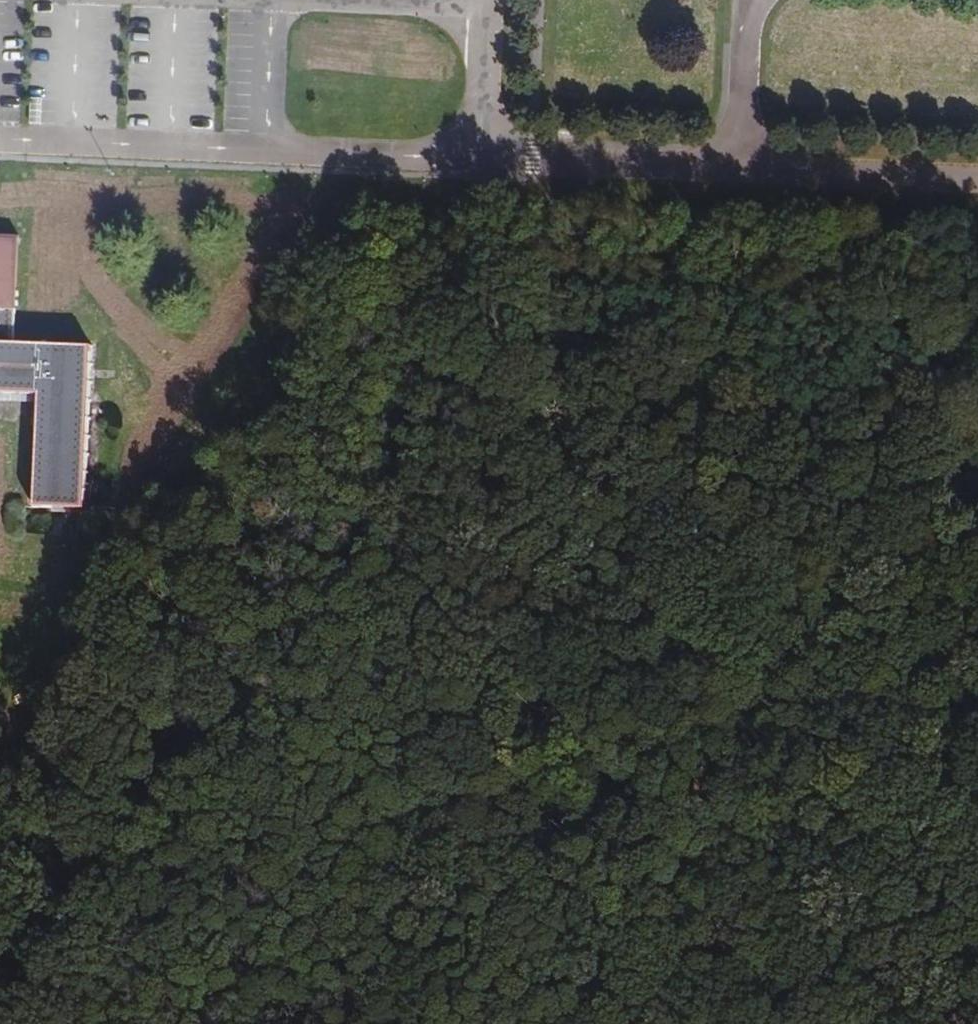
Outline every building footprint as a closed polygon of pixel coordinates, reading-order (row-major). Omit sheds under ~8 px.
[(18,241),(0,240),(0,318),(15,319),(18,241)] [(39,403),(35,512),(85,514),(91,353),(14,350),(15,319),(0,318),(0,402),(39,403)]
